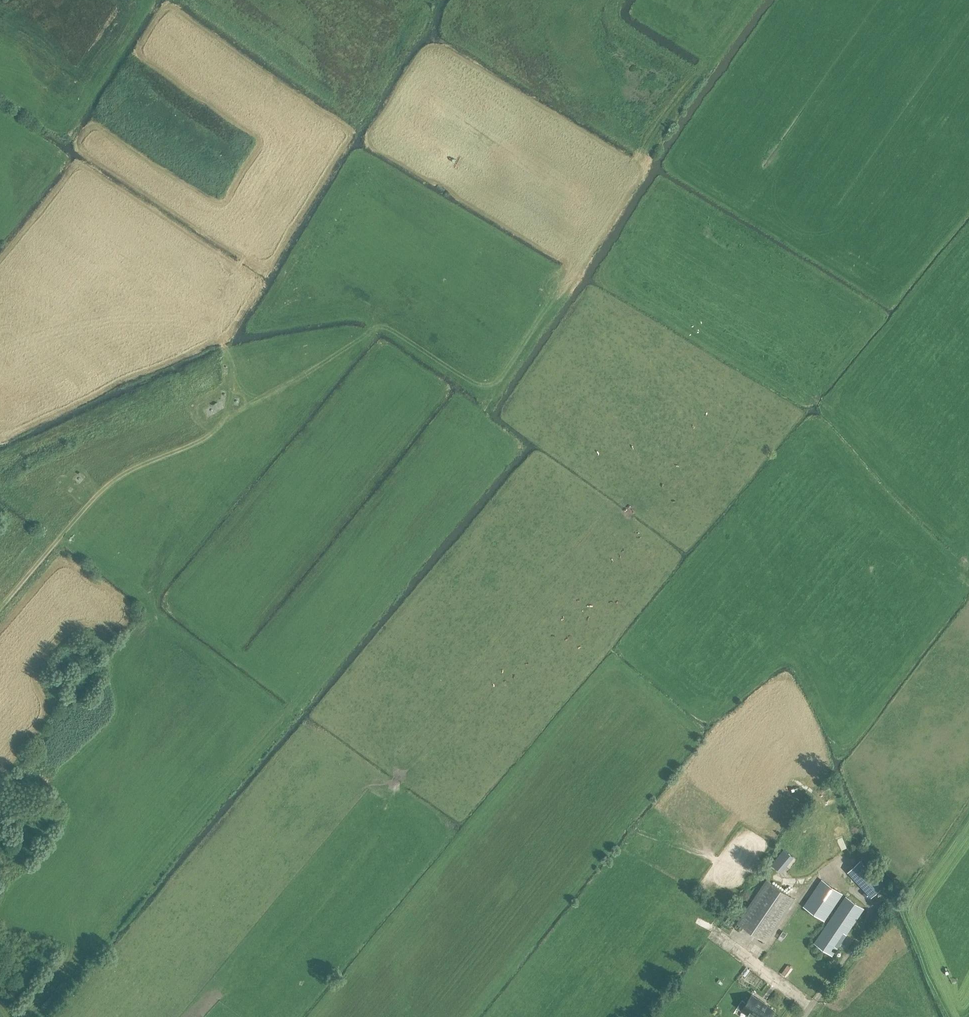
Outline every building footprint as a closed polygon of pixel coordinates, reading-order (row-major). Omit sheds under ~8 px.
[(843,839),(837,840),(840,852),(845,851),(843,839)] [(793,856),(785,849),(772,864),(781,871),(793,856)] [(872,896),(884,884),(860,859),(848,871),(872,896)] [(766,941),(795,898),(766,879),(737,922),(766,941)] [(831,914),(834,910),(832,908),(842,893),(822,880),(804,906),(824,920),(829,912),(831,914)] [(832,955),(864,908),(846,896),(814,942),(832,955)] [(819,931),(813,920),(803,925),(809,936),(819,931)] [(845,951),(854,942),(849,937),(840,946),(845,951)] [(787,980),(793,971),(788,968),(782,977),(787,980)] [(752,995),(746,1003),(742,1000),(737,1007),(752,1016),(770,1016),(774,1010),(752,995)]
